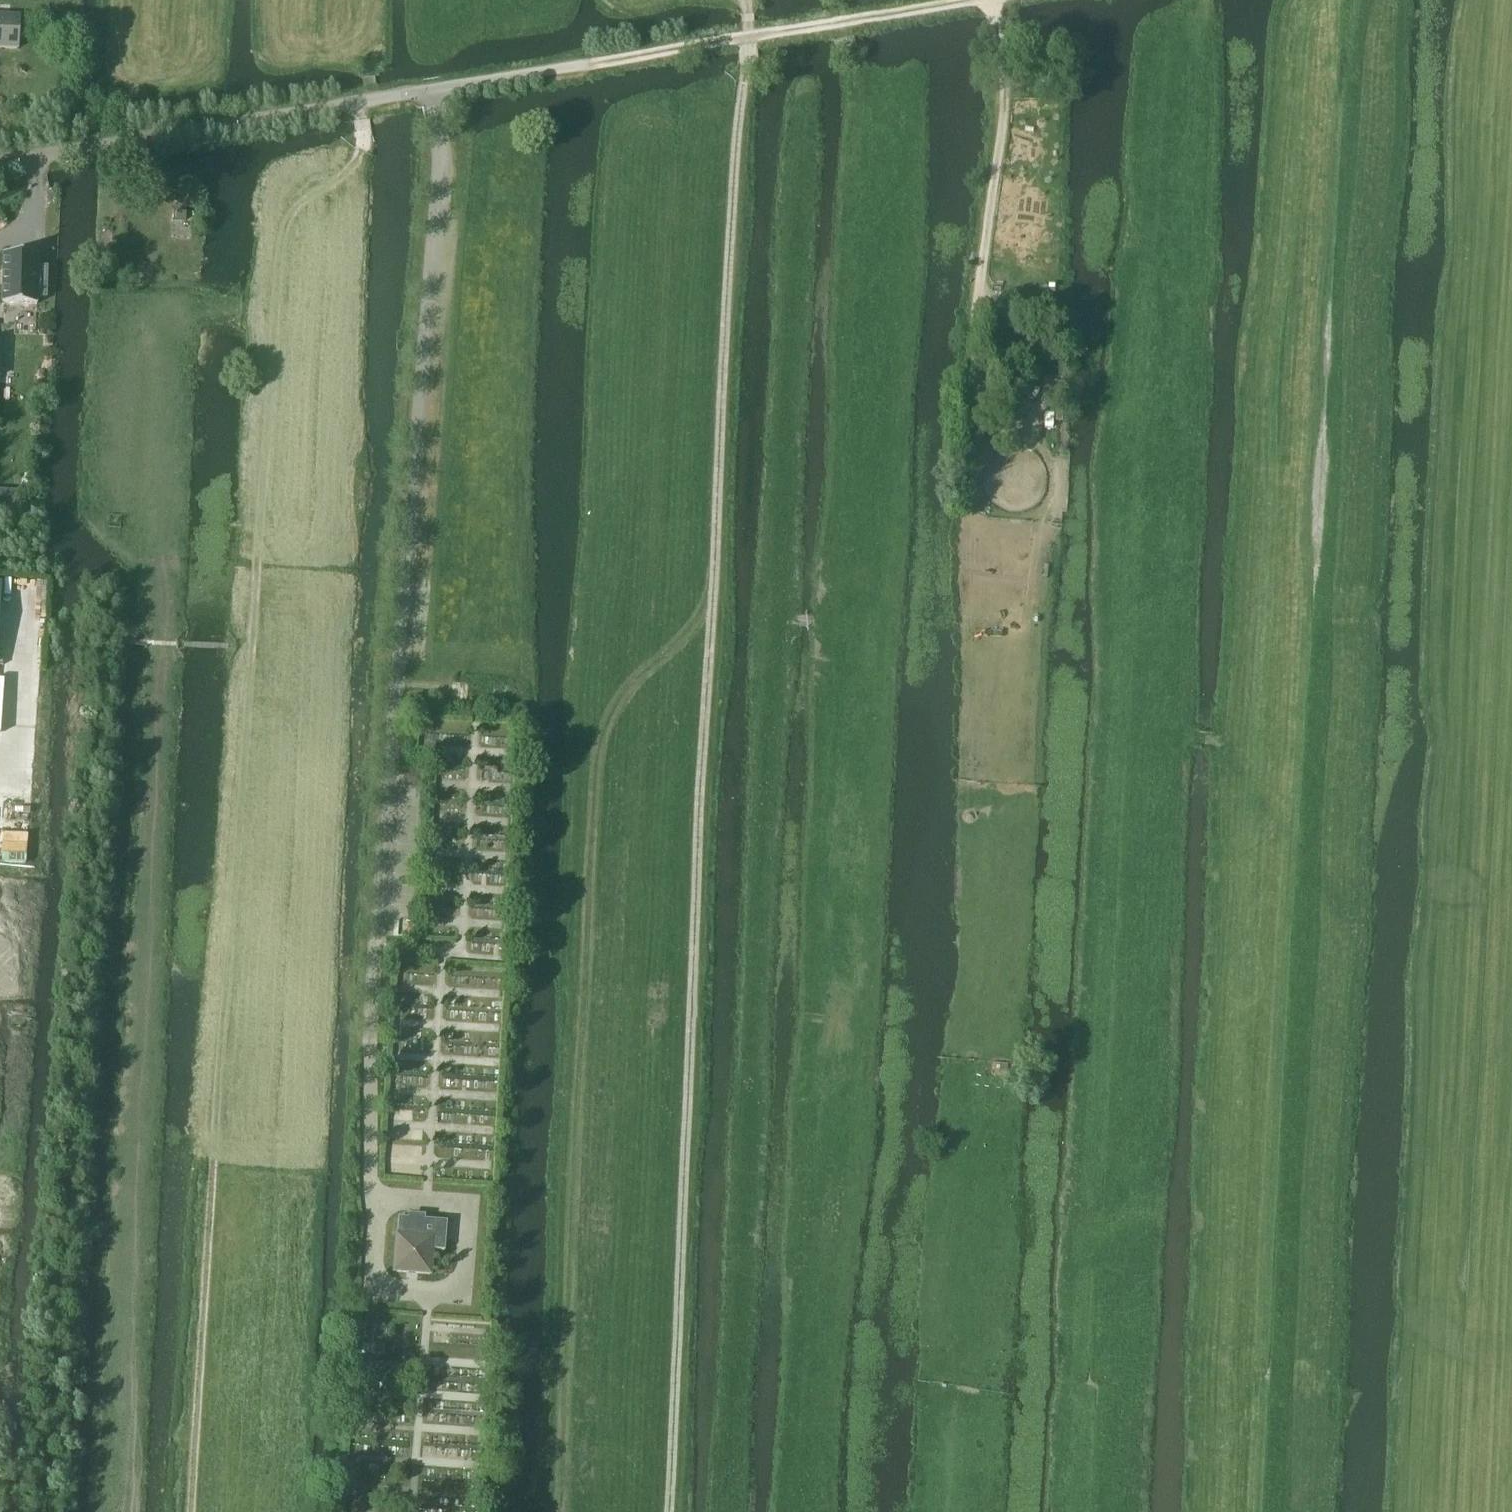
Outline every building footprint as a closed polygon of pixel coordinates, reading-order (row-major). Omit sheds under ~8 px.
[(17,49),(18,17),(0,17),(0,49),(17,49)] [(3,254),(2,304),(37,305),(37,299),(47,299),(47,268),(38,267),(38,255),(3,254)] [(396,1235),(393,1273),(431,1276),(433,1251),(445,1252),(447,1222),(424,1220),(423,1228),(408,1227),(408,1219),(398,1218),(397,1235),(396,1235)]
